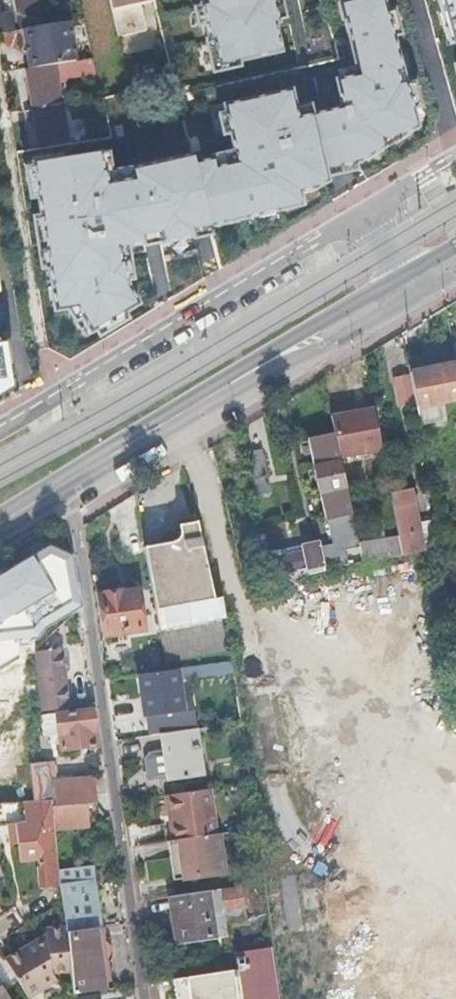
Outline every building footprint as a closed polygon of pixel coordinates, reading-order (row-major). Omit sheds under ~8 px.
[(38,0),(15,0),(22,28),(44,23),(38,0)] [(118,35),(146,29),(139,0),(110,0),(118,35)] [(219,67),(280,52),(267,0),(202,0),(219,67)] [(311,115),(324,168),(381,153),(377,138),(414,128),(381,0),(360,0),(339,5),(358,76),(335,81),(342,107),(311,115)] [(449,40),(455,38),(455,39),(455,0),(438,0),(449,40)] [(36,67),(75,61),(69,22),(44,26),(23,29),(30,68),(36,67)] [(75,61),(36,67),(36,70),(28,71),(34,108),(62,103),(59,88),(58,80),(96,73),(93,58),(75,61)] [(109,151),(22,164),(42,316),(79,310),(98,341),(142,314),(123,284),(117,247),(301,209),(298,191),(328,184),(324,168),(311,115),(294,119),(287,92),(219,104),(229,149),(115,171),(109,151)] [(62,103),(34,108),(34,110),(29,111),(30,120),(36,119),(41,148),(68,143),(62,103)] [(9,396),(4,368),(14,366),(9,339),(0,340),(0,402),(9,396)] [(416,409),(455,402),(455,366),(443,368),(441,361),(408,367),(416,409)] [(373,409),(330,418),(334,435),(340,460),(381,451),(373,409)] [(340,460),(334,435),(310,440),(333,546),(318,549),(323,573),(348,567),(345,552),(359,549),(358,545),(340,460)] [(268,447),(248,450),(253,493),(274,491),(268,447)] [(402,556),(423,553),(411,490),(398,493),(397,487),(389,489),(402,556)] [(223,621),(220,599),(214,600),(197,521),(178,525),(180,532),(172,534),(172,532),(170,533),(173,542),(144,548),(159,632),(183,628),(223,621)] [(455,542),(453,526),(442,527),(445,543),(455,542)] [(359,549),(363,564),(402,556),(398,537),(358,545),(359,549)] [(275,585),(323,573),(318,549),(317,545),(303,547),(305,554),(282,559),(281,553),(268,554),(275,585)] [(0,578),(0,669),(33,646),(44,629),(79,609),(71,554),(52,546),(0,578)] [(142,629),(137,592),(100,597),(106,634),(142,629)] [(33,654),(40,714),(68,711),(61,651),(33,654)] [(184,712),(178,670),(167,672),(138,676),(144,718),(184,712)] [(40,717),(42,736),(55,734),(57,752),(95,748),(89,711),(40,717)] [(203,777),(196,729),(161,735),(167,781),(203,777)] [(50,764),(28,766),(32,802),(50,801),(54,831),(89,826),(86,806),(97,804),(93,779),(53,783),(50,764)] [(177,840),(216,834),(209,789),(206,790),(166,796),(169,818),(174,817),(177,840)] [(8,819),(10,839),(17,839),(19,857),(38,855),(41,885),(58,882),(49,803),(7,805),(7,802),(0,803),(0,820),(8,819)] [(174,817),(169,818),(172,841),(177,840),(174,817)] [(225,873),(219,834),(216,834),(177,840),(172,841),(167,842),(173,881),(225,873)] [(58,870),(62,903),(64,926),(65,935),(106,928),(98,865),(58,870)] [(244,908),(241,888),(221,890),(224,911),(226,924),(245,921),(244,908)] [(208,892),(170,897),(177,943),(214,939),(208,892)] [(65,935),(64,926),(43,928),(44,934),(3,959),(28,998),(55,980),(51,973),(69,972),(65,935)] [(65,935),(69,972),(72,995),(115,989),(106,928),(65,935)] [(268,947),(233,952),(240,998),(276,998),(268,947)] [(172,980),(175,998),(236,998),(233,972),(172,980)] [(1,986),(0,987),(0,998),(9,998),(1,986)]
